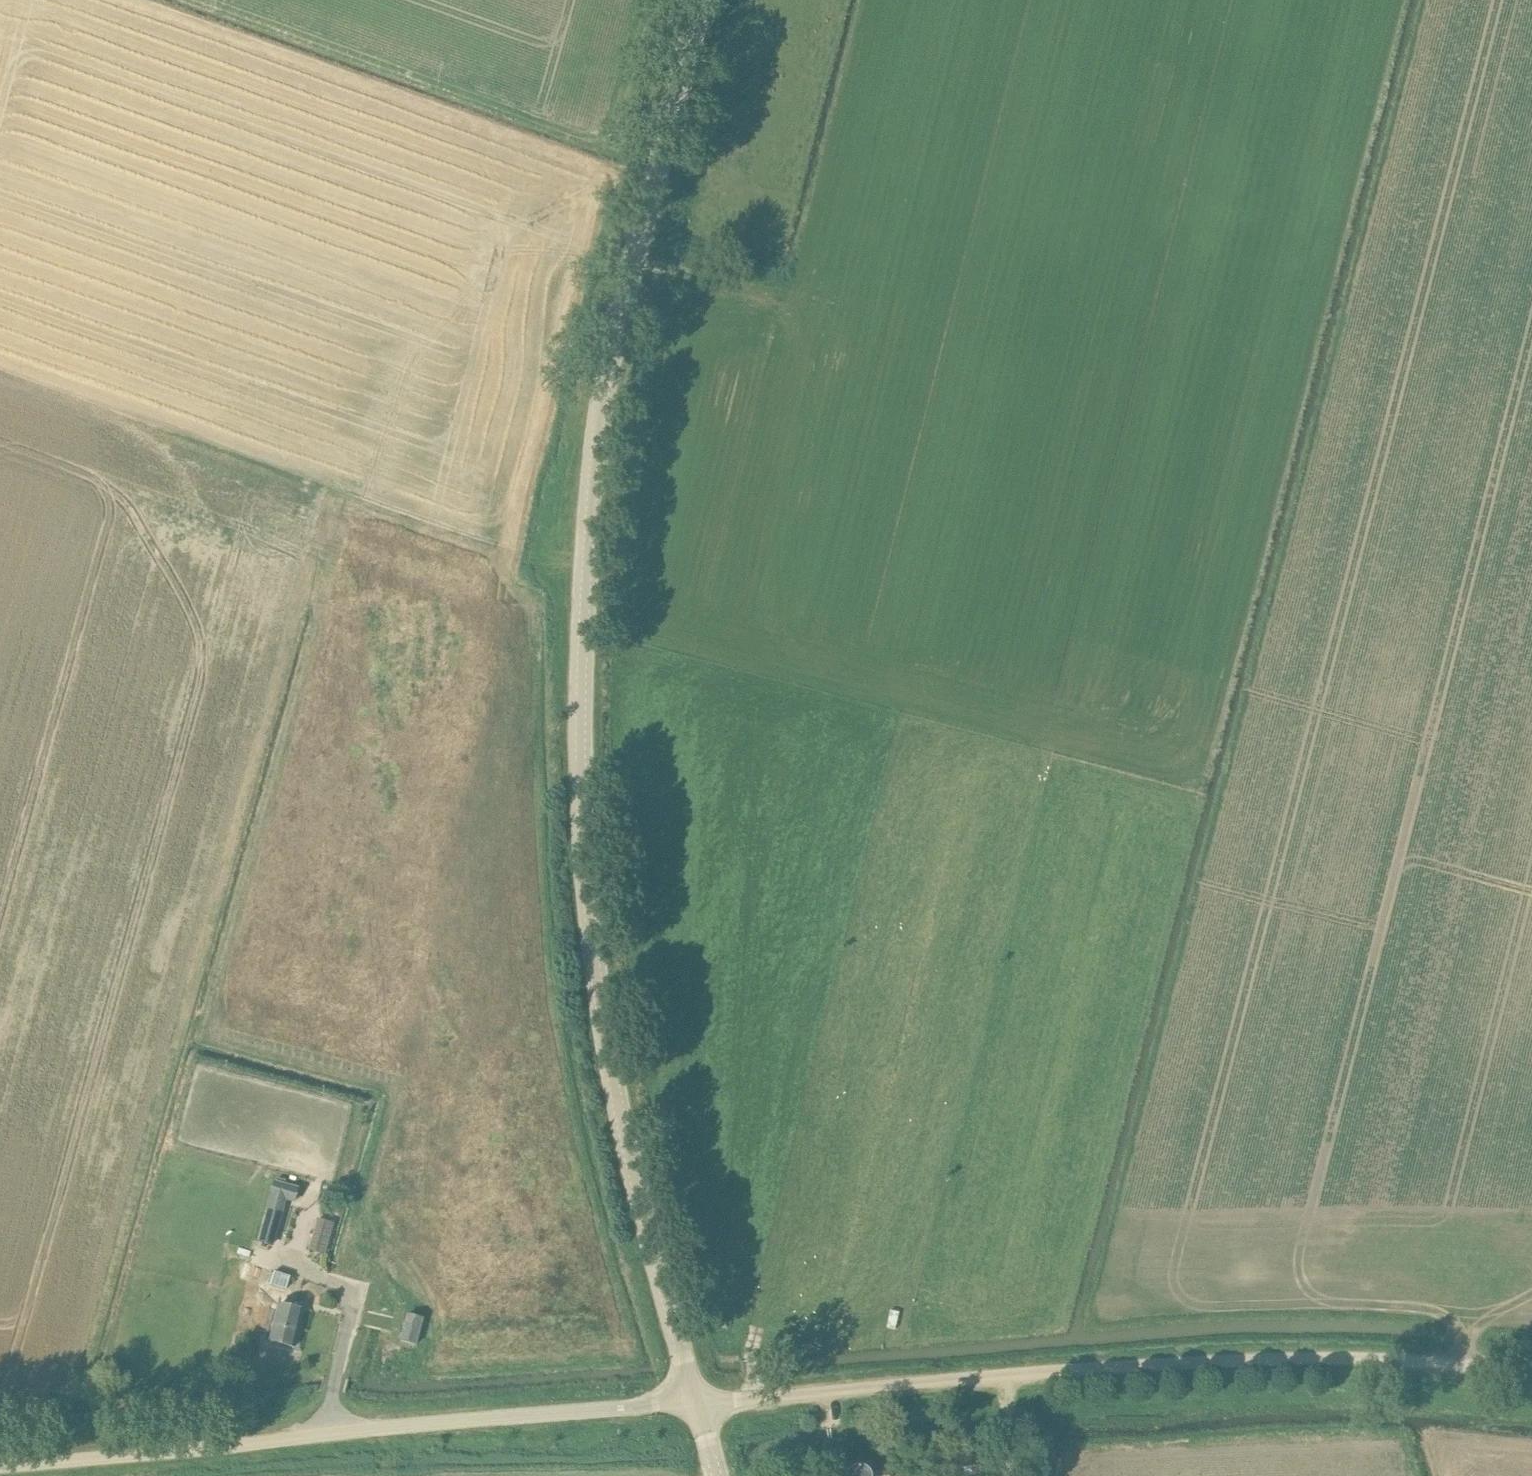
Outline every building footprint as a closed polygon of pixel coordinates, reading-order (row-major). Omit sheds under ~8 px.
[(287,1201),(296,1203),(300,1188),(276,1182),(259,1242),(274,1246),(287,1201)] [(318,1219),(309,1250),(325,1255),(334,1223),(318,1219)] [(274,1271),(271,1287),(286,1290),(289,1274),(274,1271)] [(279,1304),(275,1322),(270,1341),(294,1347),(303,1310),(279,1304)] [(401,1340),(416,1344),(423,1319),(408,1314),(401,1340)] [(948,1475),(981,1475),(980,1456),(947,1457),(948,1475)] [(889,1471),(877,1471),(875,1468),(873,1466),(871,1464),(868,1462),(865,1461),(862,1460),(858,1460),(855,1461),(852,1462),(849,1463),(846,1466),(844,1468),(842,1471),(840,1474),(840,1475),(889,1475),(889,1471)] [(1025,1460),(1016,1460),(1016,1474),(1025,1474),(1025,1460)]
